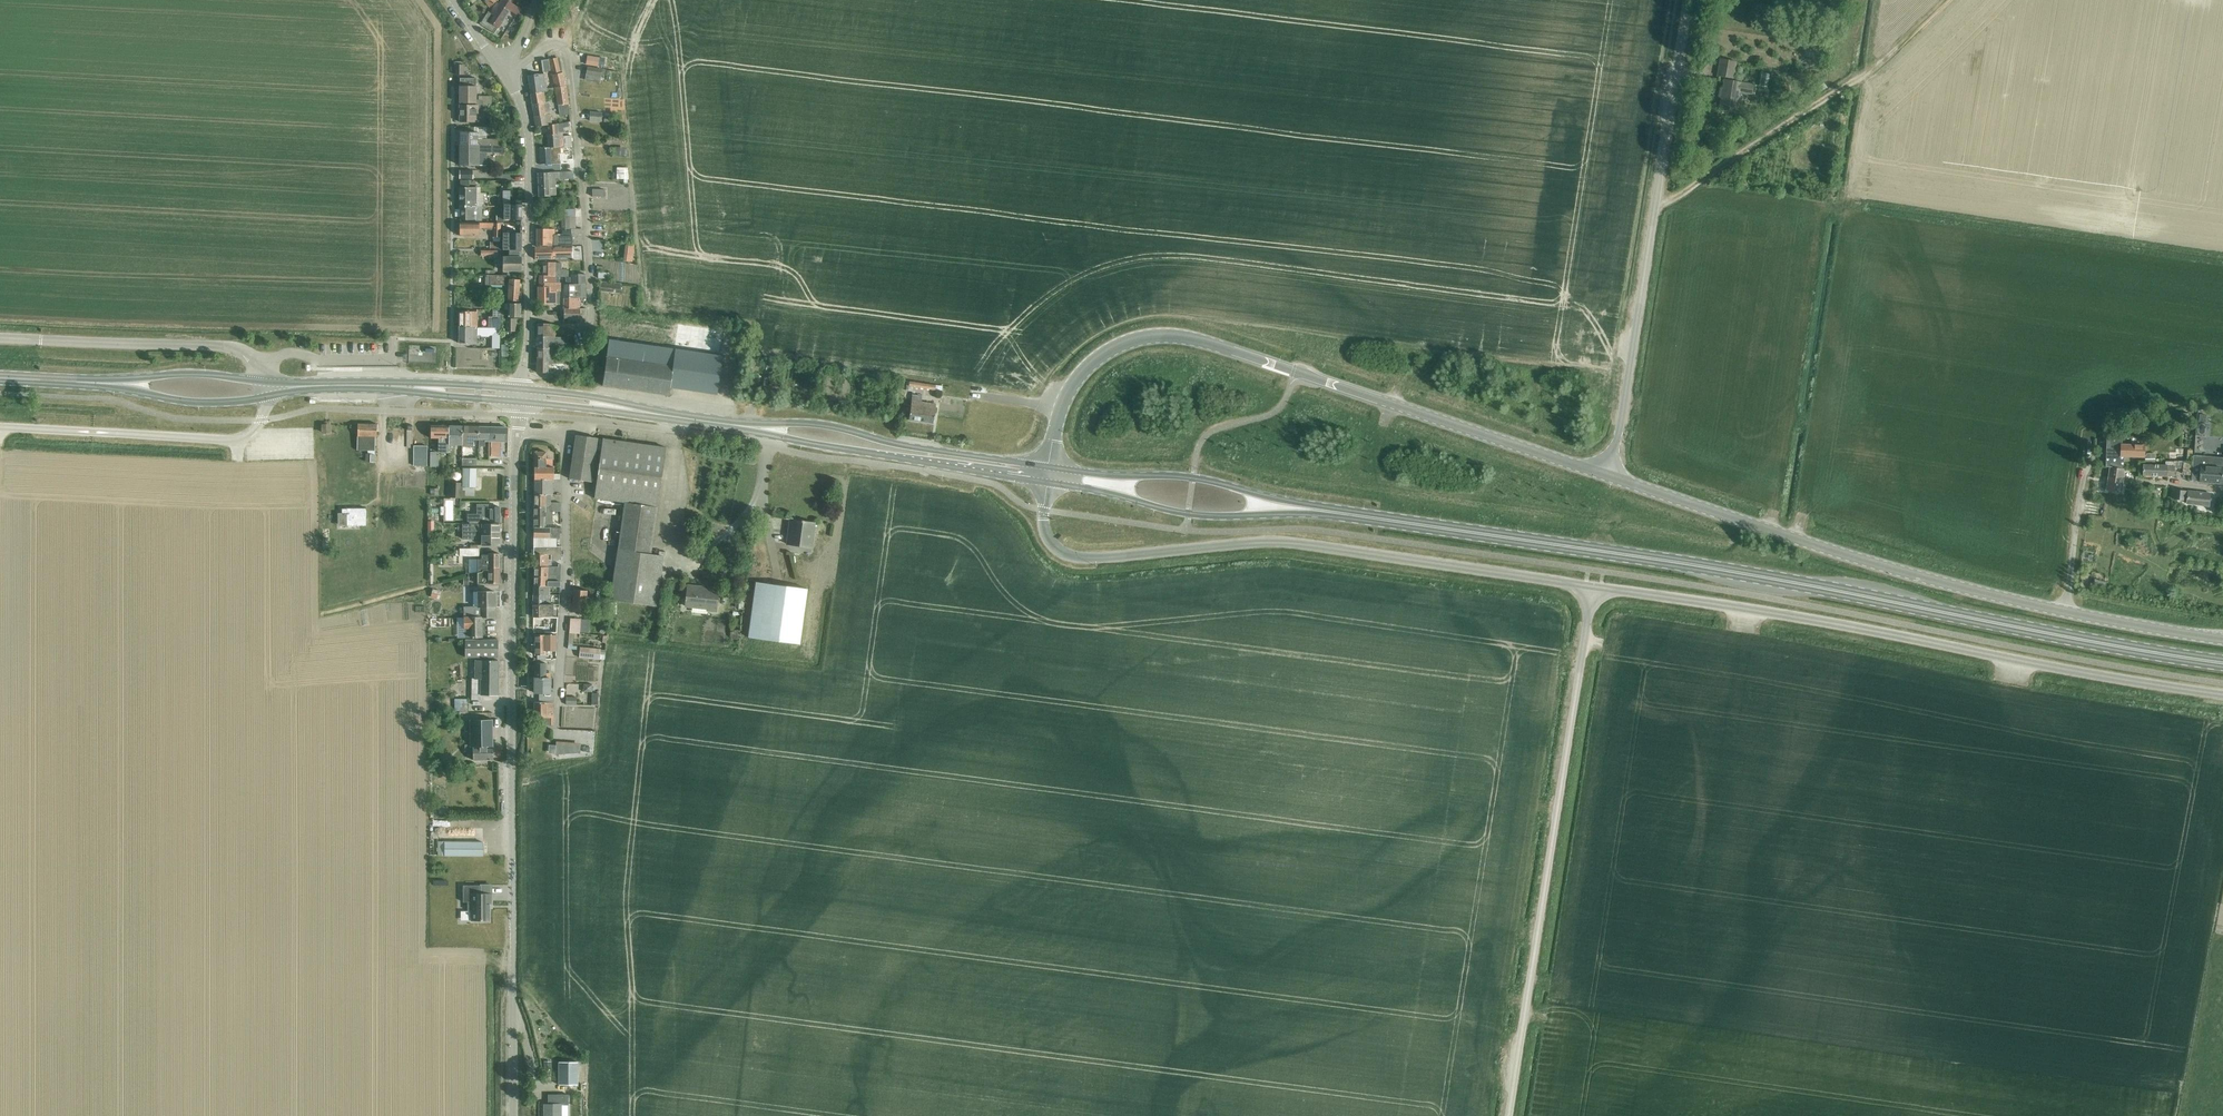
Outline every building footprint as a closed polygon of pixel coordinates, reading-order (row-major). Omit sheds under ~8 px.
[(494,33),(502,21),(513,5),(505,0),(502,0),(499,4),(498,3),(495,6),(490,13),(488,12),(482,21),(479,24),(494,33)] [(588,56),(587,64),(598,65),(599,58),(588,56)] [(549,60),(555,87),(565,86),(561,67),(560,68),(557,58),(549,60)] [(550,71),(548,59),(541,60),(542,72),(550,71)] [(1718,76),(1734,78),(1737,62),(1721,59),(1718,76)] [(455,75),(464,75),(464,65),(455,65),(455,75)] [(587,67),(585,79),(600,81),(601,75),(604,76),(605,70),(587,67)] [(528,76),(530,94),(544,92),(547,92),(546,82),(545,82),(544,74),(528,76)] [(476,78),(460,78),(460,103),(476,103),(476,105),(478,105),(492,105),(491,96),(478,96),(478,100),(476,100),(476,78)] [(1722,94),(1720,107),(1738,110),(1741,92),(1752,94),(1754,85),(1725,80),(1723,88),(1721,88),(1720,93),(1722,94)] [(1822,81),(1815,85),(1819,92),(1827,88),(1822,81)] [(565,86),(555,87),(557,100),(558,105),(559,111),(569,110),(569,109),(566,86),(565,86)] [(536,127),(547,125),(552,125),(550,114),(548,102),(546,103),(544,92),(530,94),(536,127)] [(476,105),(460,105),(460,122),(478,122),(478,105),(476,105)] [(590,121),(601,122),(602,113),(590,112),(590,121)] [(547,125),(548,135),(562,133),(563,133),(563,128),(569,127),(568,122),(552,125),(547,125)] [(460,132),(460,145),(502,146),(503,139),(478,139),(478,133),(460,132)] [(548,135),(549,148),(563,147),(572,147),(571,136),(563,137),(562,133),(548,135)] [(460,145),(460,166),(479,166),(479,152),(488,152),(502,153),(502,146),(460,145)] [(563,147),(549,148),(540,148),(541,164),(560,163),(560,160),(558,160),(558,154),(563,154),(563,155),(573,155),(572,147),(563,147)] [(624,158),(625,148),(615,148),(614,157),(624,158)] [(562,163),(563,172),(572,171),(574,171),(573,163),(562,163)] [(627,179),(627,170),(617,169),(617,179),(627,179)] [(473,179),(473,171),(459,170),(459,179),(473,179)] [(549,173),(538,173),(539,197),(550,197),(550,196),(550,188),(556,188),(555,178),(559,178),(559,180),(573,179),(572,171),(563,172),(558,172),(549,173)] [(469,187),(460,187),(460,206),(482,206),(483,206),(483,193),(480,193),(480,187),(477,187),(469,187)] [(521,205),(504,204),(504,205),(504,206),(503,220),(504,220),(521,220),(521,205)] [(482,206),(460,206),(460,220),(482,220),(482,206)] [(575,216),(571,216),(564,217),(562,217),(562,229),(571,229),(575,229),(575,216)] [(493,241),(500,242),(501,223),(460,223),(460,236),(479,236),(479,228),(484,228),(484,230),(493,230),(493,241)] [(575,229),(571,229),(571,235),(554,235),(554,229),(537,229),(537,246),(582,245),(581,229),(575,229)] [(521,233),(503,233),(503,250),(509,250),(509,256),(519,256),(519,250),(521,250),(521,233)] [(625,245),(624,253),(633,254),(634,246),(625,245)] [(572,246),(553,247),(535,248),(535,259),(553,259),(553,258),(572,257),(572,261),(584,261),(583,246),(572,246)] [(503,270),(521,271),(521,257),(503,257),(503,270)] [(543,263),(543,276),(554,276),(561,277),(566,277),(566,270),(562,270),(562,263),(543,263)] [(570,274),(571,285),(585,284),(585,274),(570,274)] [(508,301),(518,301),(520,280),(510,279),(510,275),(485,275),(485,285),(509,286),(508,301)] [(539,276),(539,287),(550,287),(550,292),(560,292),(561,279),(554,279),(554,276),(543,276),(539,276)] [(620,294),(621,283),(600,281),(599,291),(620,294)] [(564,285),(564,298),(582,298),(586,298),(585,284),(571,285),(564,285)] [(550,287),(539,287),(538,287),(538,303),(555,303),(555,305),(560,305),(560,292),(550,292),(550,287)] [(564,298),(564,309),(579,309),(579,308),(580,301),(582,301),(582,298),(564,298)] [(509,303),(509,305),(509,315),(508,315),(508,317),(520,317),(520,303),(509,303)] [(579,309),(564,309),(564,319),(585,319),(586,308),(579,308),(579,309)] [(459,327),(477,327),(477,312),(459,312),(459,327)] [(505,319),(505,332),(516,331),(516,319),(505,319)] [(537,324),(537,336),(554,336),(555,336),(555,329),(557,329),(557,327),(555,326),(555,325),(548,324),(537,324)] [(477,327),(459,327),(459,343),(477,343),(477,335),(480,335),(482,337),(488,337),(490,335),(492,335),(492,348),(500,348),(501,328),(499,328),(492,328),(477,327)] [(583,339),(595,341),(597,333),(585,331),(583,339)] [(537,348),(556,348),(567,348),(567,336),(555,336),(554,336),(537,336),(537,348)] [(717,394),(722,356),(609,340),(602,386),(669,395),(670,387),(717,394)] [(556,348),(537,348),(537,373),(548,373),(548,364),(556,364),(556,348)] [(907,386),(942,391),(943,386),(908,381),(907,386)] [(909,420),(933,423),(936,404),(921,402),(922,396),(912,395),(909,420)] [(377,437),(377,424),(358,424),(357,439),(357,450),(368,450),(368,454),(366,454),(366,462),(374,462),(375,451),(375,437),(377,437)] [(438,453),(448,453),(448,449),(449,426),(431,426),(431,438),(439,438),(438,453)] [(455,445),(462,445),(462,426),(449,426),(448,449),(455,450),(455,445)] [(473,439),(478,439),(479,427),(462,426),(462,445),(462,446),(473,446),(473,439)] [(479,427),(478,439),(485,439),(485,441),(491,441),(491,456),(500,457),(500,442),(507,442),(507,428),(479,427)] [(569,479),(591,482),(597,438),(576,435),(569,479)] [(624,502),(624,507),(631,508),(632,503),(658,507),(666,448),(603,439),(594,498),(624,502)] [(2106,467),(2110,467),(2112,467),(2123,469),(2124,456),(2144,457),(2145,446),(2123,445),(2123,439),(2112,439),(2111,458),(2107,458),(2106,467)] [(414,466),(427,466),(427,446),(414,446),(414,466)] [(430,467),(438,467),(439,455),(437,455),(437,452),(430,452),(430,467)] [(534,479),(553,480),(560,480),(560,474),(554,474),(553,467),(546,467),(546,452),(534,452),(534,467),(534,479)] [(2166,465),(2156,465),(2156,454),(2146,454),(2146,465),(2143,465),(2143,475),(2167,476),(2175,476),(2175,468),(2183,468),(2183,474),(2191,475),(2192,463),(2192,462),(2184,461),(2166,462),(2166,465)] [(2192,479),(2200,480),(2200,482),(2222,484),(2222,458),(2207,456),(2193,455),(2193,461),(2193,465),(2192,479)] [(2123,469),(2112,467),(2110,467),(2106,490),(2122,492),(2125,469),(2123,469)] [(463,468),(462,487),(476,487),(476,468),(463,468)] [(534,479),(534,494),(546,494),(550,495),(553,495),(553,480),(534,479)] [(452,498),(453,498),(461,499),(462,491),(462,485),(462,483),(452,483),(452,491),(452,498)] [(2174,499),(2185,501),(2186,491),(2175,489),(2174,499)] [(2187,504),(2209,506),(2210,493),(2188,491),(2187,504)] [(534,494),(534,506),(534,507),(550,507),(550,511),(552,511),(552,512),(561,512),(561,503),(550,503),(550,495),(546,494),(534,494)] [(624,507),(618,550),(651,554),(658,507),(632,503),(631,508),(624,507)] [(476,514),(467,514),(467,522),(489,522),(489,524),(499,524),(499,507),(489,507),(489,504),(476,504),(476,514)] [(533,527),(534,527),(547,528),(547,524),(552,524),(552,512),(552,511),(550,511),(550,507),(534,507),(534,506),(533,527)] [(342,509),(342,526),(367,526),(367,508),(346,508),(346,509),(342,509)] [(787,544),(811,547),(813,533),(810,533),(812,523),(803,522),(803,520),(801,520),(801,521),(790,520),(787,544)] [(468,524),(463,524),(463,539),(473,539),(473,536),(482,536),(482,545),(500,545),(500,524),(499,524),(489,524),(468,524)] [(534,527),(534,538),(556,538),(559,538),(559,533),(561,533),(561,528),(547,528),(534,527)] [(534,538),(534,547),(556,547),(556,538),(534,538)] [(470,549),(460,549),(460,556),(479,556),(479,549),(477,549),(477,545),(470,545),(470,549)] [(534,555),(534,567),(551,567),(551,560),(561,560),(561,546),(556,547),(534,547),(534,549),(532,549),(532,554),(534,555)] [(651,554),(618,550),(611,600),(655,606),(662,556),(651,554)] [(482,559),(478,559),(478,573),(483,571),(483,570),(486,570),(486,569),(488,569),(499,569),(499,554),(488,553),(488,555),(482,555),(482,559)] [(534,567),(534,586),(549,586),(549,587),(552,587),(560,587),(561,564),(558,564),(558,567),(551,567),(534,567)] [(483,571),(478,573),(478,584),(499,584),(499,569),(488,569),(486,569),(486,570),(483,570),(483,571)] [(766,583),(756,582),(748,638),(800,644),(807,589),(771,584),(771,583),(766,582),(766,583)] [(716,609),(718,590),(704,589),(704,586),(687,585),(685,606),(708,609),(707,611),(715,612),(715,609),(716,609)] [(533,595),(549,595),(549,588),(552,588),(552,587),(549,587),(549,586),(534,586),(533,595)] [(434,589),(432,597),(441,599),(443,591),(434,589)] [(572,611),(586,612),(587,591),(573,590),(572,611)] [(464,607),(464,618),(482,617),(495,617),(495,592),(478,591),(478,592),(473,592),(473,606),(464,607)] [(533,595),(533,605),(544,605),(544,599),(551,600),(551,595),(549,595),(533,595)] [(533,605),(533,617),(558,617),(558,615),(553,615),(553,605),(544,605),(533,605)] [(451,617),(431,618),(431,626),(451,625),(451,617)] [(482,617),(464,618),(464,628),(464,638),(471,638),(483,638),(482,617)] [(558,617),(533,617),(533,633),(549,633),(549,625),(557,625),(558,617)] [(570,618),(569,633),(579,634),(581,619),(570,618)] [(535,655),(537,655),(537,659),(546,659),(546,655),(546,651),(556,651),(556,635),(535,635),(535,655)] [(465,640),(465,657),(498,657),(498,640),(465,640)] [(580,647),(579,657),(600,659),(601,649),(580,647)] [(472,667),(472,679),(475,679),(475,690),(481,690),(481,695),(498,695),(499,660),(481,660),(481,668),(472,667)] [(535,663),(535,678),(550,678),(550,673),(546,673),(545,663),(535,663)] [(539,693),(539,702),(553,702),(553,691),(550,691),(550,678),(535,678),(535,693),(539,693)] [(583,684),(583,692),(592,692),(592,685),(583,684)] [(553,702),(539,702),(534,702),(534,718),(538,718),(538,725),(551,725),(551,718),(554,718),(554,702),(553,702)] [(465,745),(465,752),(473,751),(473,760),(493,760),(493,719),(491,719),(491,720),(472,720),(472,719),(470,719),(470,744),(465,745)] [(557,741),(556,757),(583,753),(584,743),(557,741)] [(483,842),(438,841),(438,855),(483,856),(483,842)] [(463,885),(463,902),(467,902),(467,910),(471,910),(471,921),(489,921),(489,904),(491,904),(491,893),(481,893),(481,885),(463,885)] [(578,1062),(559,1062),(559,1085),(565,1085),(578,1085),(578,1062)] [(544,1104),(544,1114),(547,1114),(547,1115),(561,1115),(561,1104),(568,1104),(568,1095),(565,1095),(548,1095),(548,1104),(544,1104)]
